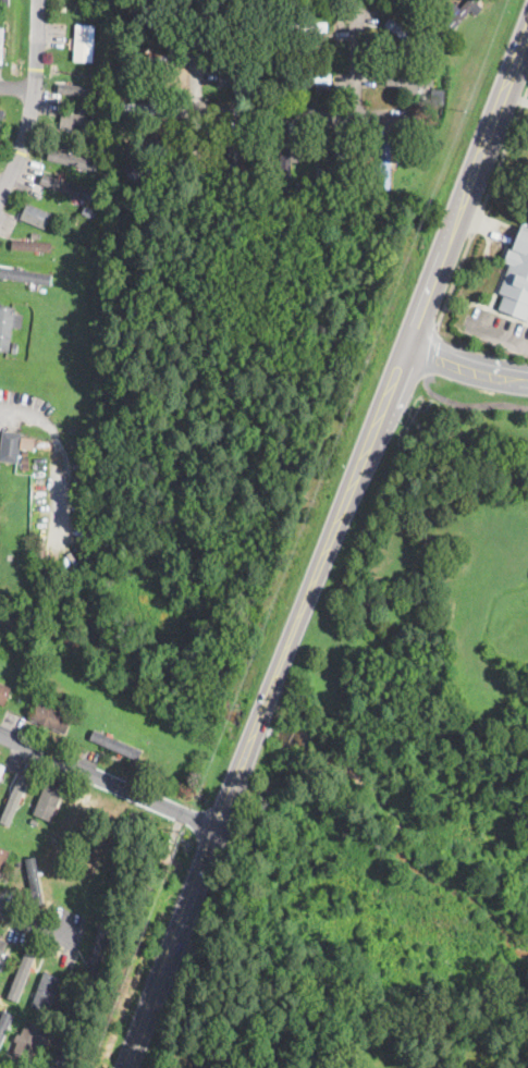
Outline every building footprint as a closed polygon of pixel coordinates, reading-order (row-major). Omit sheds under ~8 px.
[(449,21),(468,0),(480,0),(464,19),(452,32),(445,25),(449,21)] [(427,57),(425,54),(384,26),(390,17),(398,24),(433,49),(427,57)] [(327,30),(327,33),(287,32),(287,22),(327,23),(327,30)] [(94,61),(94,62),(74,61),(76,25),(96,26),(94,61)] [(415,59),(414,61),(408,57),(412,51),(417,56),(415,59)] [(137,63),(127,63),(127,53),(173,53),(173,63),(137,63)] [(233,70),(233,71),(265,72),(265,83),(251,83),(251,88),(240,87),(241,82),(218,81),(218,70),(228,70),(228,65),(233,65),(233,70)] [(332,72),(331,90),(315,90),(316,83),(274,82),(274,71),(332,72)] [(434,77),(433,86),(386,85),(388,75),(434,77)] [(96,94),(95,97),(65,91),(66,86),(66,85),(97,89),(96,94)] [(440,93),(439,100),(430,98),(431,91),(440,93)] [(86,130),(86,133),(60,128),(62,112),(88,116),(86,130)] [(395,155),(394,156),(391,156),(390,189),(380,189),(380,176),(373,176),(373,173),(373,163),(381,163),(382,142),(393,143),(392,150),(395,150),(395,155)] [(97,159),(94,170),(48,158),(50,147),(97,159)] [(242,150),(229,148),(226,169),(238,171),(242,150)] [(327,175),(327,185),(316,185),(316,172),(316,168),(327,168),(327,175)] [(83,198),(40,184),(42,174),(86,189),(83,198)] [(45,230),(21,219),(27,204),(51,213),(45,230)] [(523,225),(527,228),(527,318),(527,321),(499,309),(504,296),(500,294),(511,266),(504,262),(509,249),(513,250),(523,225)] [(51,251),(12,249),(12,241),(52,243),(51,251)] [(50,284),(0,277),(0,266),(52,273),(50,284)] [(9,353),(0,352),(0,305),(14,307),(14,314),(22,315),(20,329),(13,328),(9,353)] [(17,464),(0,462),(0,450),(2,431),(22,433),(20,443),(17,464)] [(34,438),(33,450),(21,449),(22,437),(34,438)] [(4,708),(0,706),(0,684),(12,689),(8,700),(4,708)] [(39,693),(36,699),(27,696),(30,689),(39,693)] [(66,731),(65,734),(32,720),(39,702),(73,716),(66,731)] [(142,749),(137,760),(90,740),(95,729),(142,749)] [(24,809),(22,817),(4,809),(19,775),(35,782),(24,809)] [(51,820),(34,813),(46,782),(63,789),(51,820)] [(12,851),(0,878),(0,846),(12,851)] [(41,905),(34,906),(25,858),(36,857),(44,905),(41,905)] [(98,923),(98,924),(89,920),(94,911),(102,914),(98,923)] [(22,993),(19,1002),(9,998),(27,948),(37,952),(22,993)] [(62,978),(49,1012),(32,1005),(45,971),(62,978)] [(11,992),(8,998),(2,996),(4,990),(11,992)] [(13,1014),(0,1040),(0,1018),(4,1009),(13,1014)] [(30,1060),(13,1053),(27,1019),(45,1027),(30,1060)] [(64,1041),(62,1046),(54,1043),(57,1038),(64,1041)] [(53,1050),(49,1067),(67,1067),(71,1054),(53,1050)]
